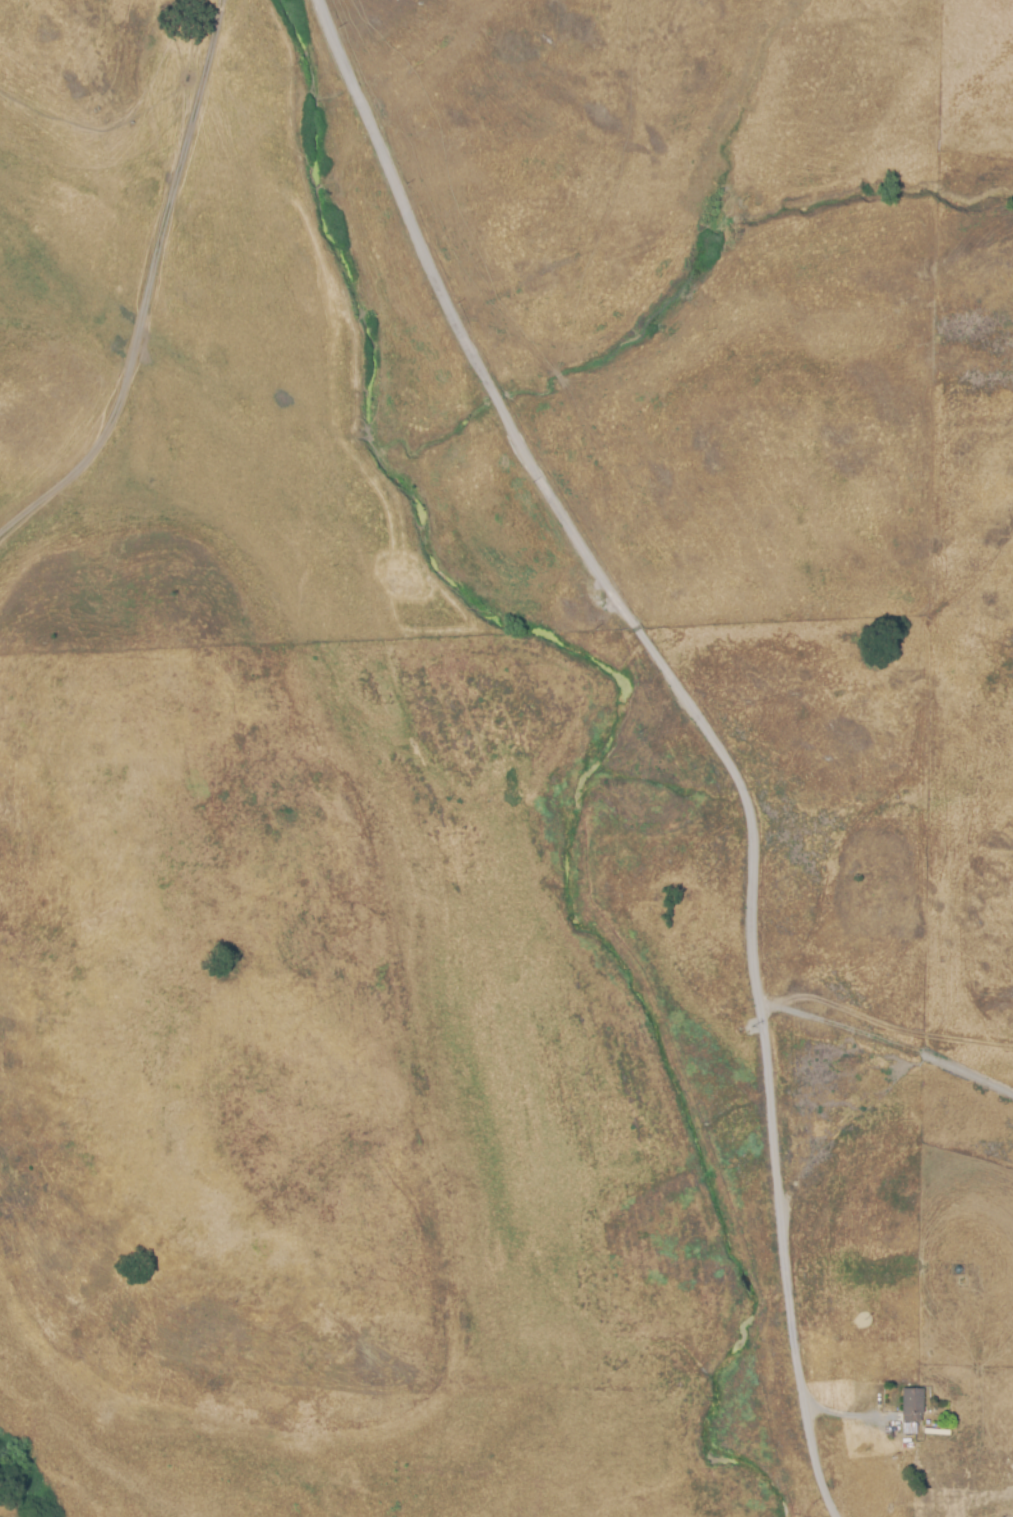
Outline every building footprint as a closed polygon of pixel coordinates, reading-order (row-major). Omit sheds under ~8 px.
[(903,1387),(923,1387),(924,1420),(903,1420),(903,1387)]
